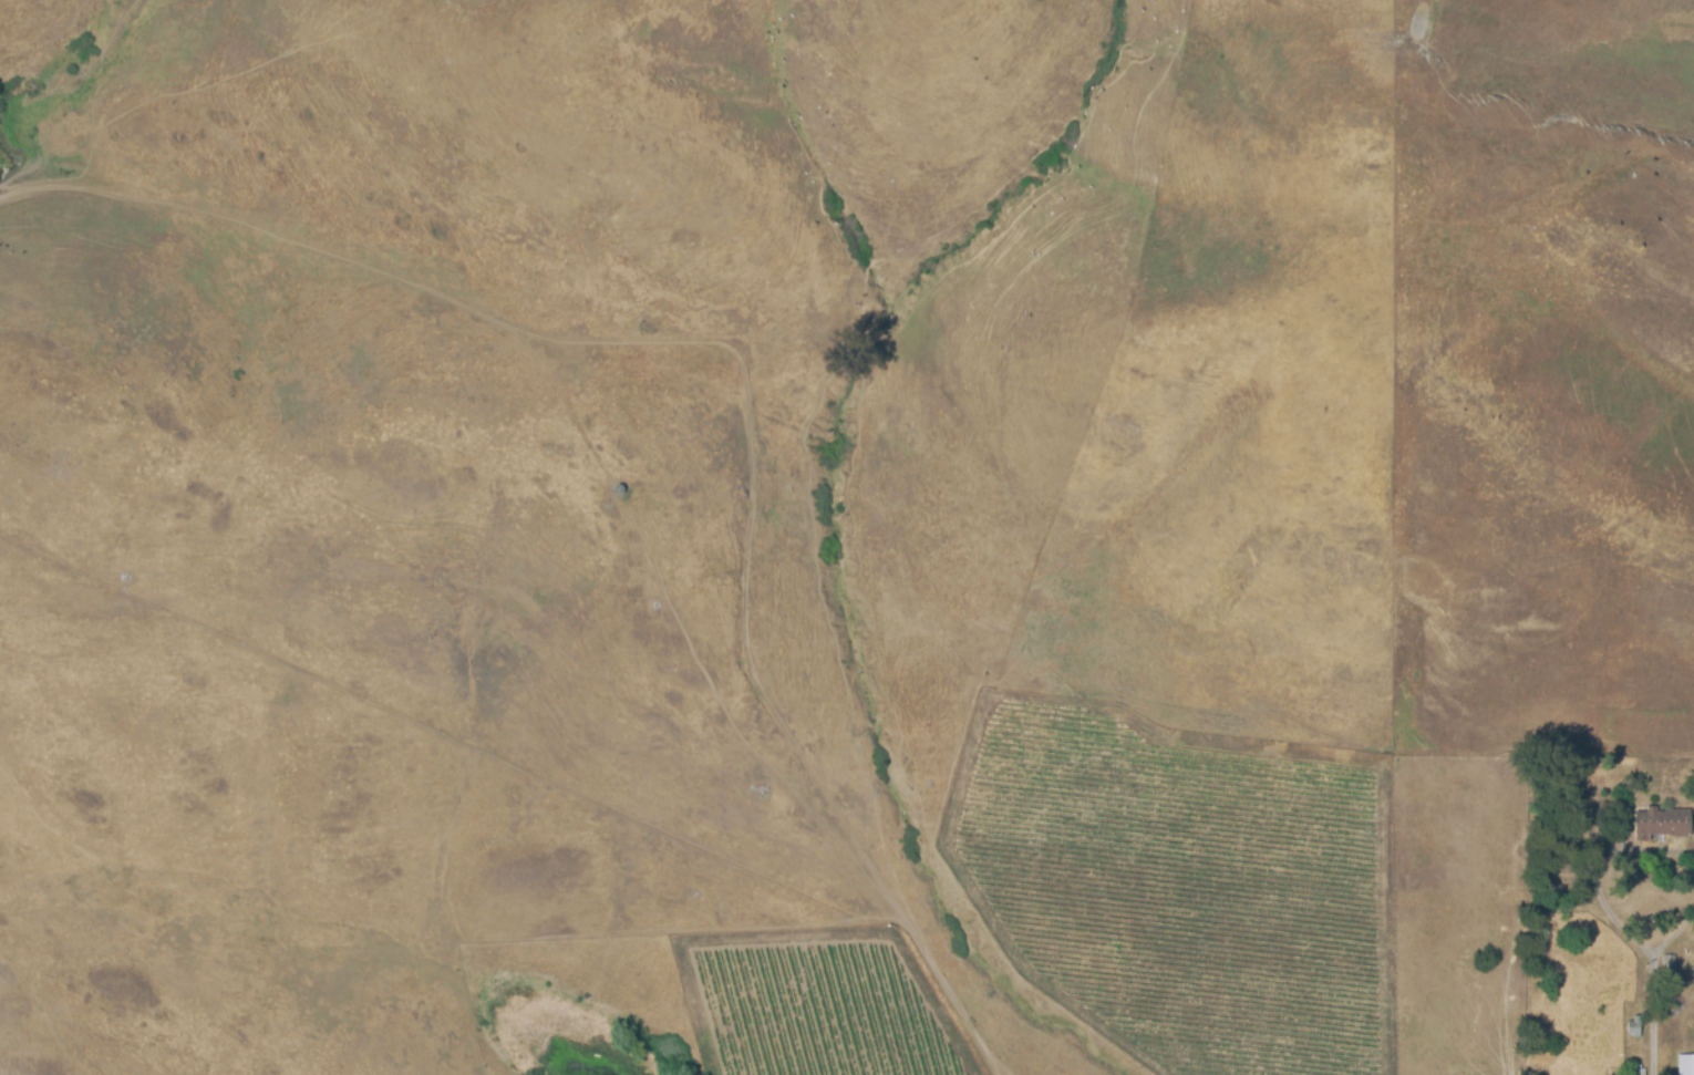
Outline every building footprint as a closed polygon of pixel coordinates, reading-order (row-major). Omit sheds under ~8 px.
[(1636,841),(1636,813),(1647,813),(1647,808),(1657,808),(1657,813),(1665,813),(1665,810),(1691,809),(1691,835),(1688,835),(1688,837),(1664,837),(1664,844),(1657,844),(1657,841),(1636,841)] [(1628,1034),(1628,1022),(1633,1022),(1634,1016),(1644,1016),(1643,1035),(1628,1034)] [(1678,1055),(1693,1054),(1693,1074),(1678,1074),(1678,1055)] [(1646,1069),(1646,1074),(1629,1074),(1629,1071),(1633,1071),(1633,1065),(1642,1065),(1642,1071),(1646,1069)]
